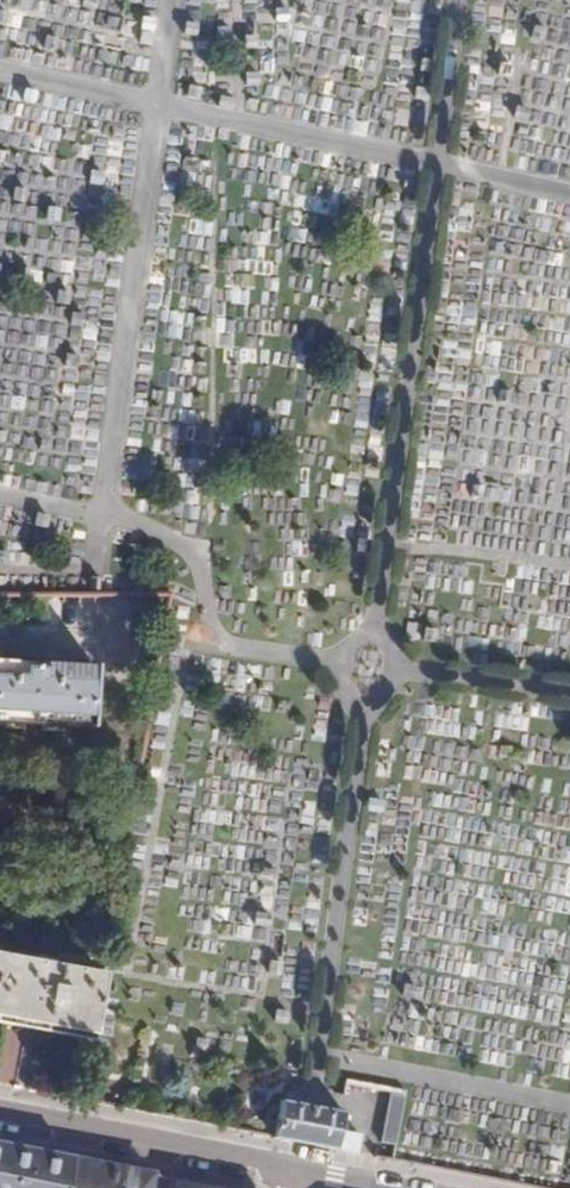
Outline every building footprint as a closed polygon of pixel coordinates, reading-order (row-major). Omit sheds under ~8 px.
[(96,726),(100,662),(0,656),(0,720),(96,726)] [(90,1033),(101,973),(61,965),(62,958),(38,953),(37,960),(0,953),(0,1015),(90,1033)] [(397,1144),(400,1092),(385,1091),(382,1143),(397,1144)] [(295,1140),(354,1152),(357,1134),(340,1131),(343,1110),(302,1102),(281,1098),(273,1136),(295,1140)] [(0,1143),(0,1187),(66,1187),(72,1157),(0,1143)] [(66,1187),(155,1187),(157,1174),(72,1157),(66,1187)] [(157,1174),(155,1187),(232,1187),(157,1174)]
